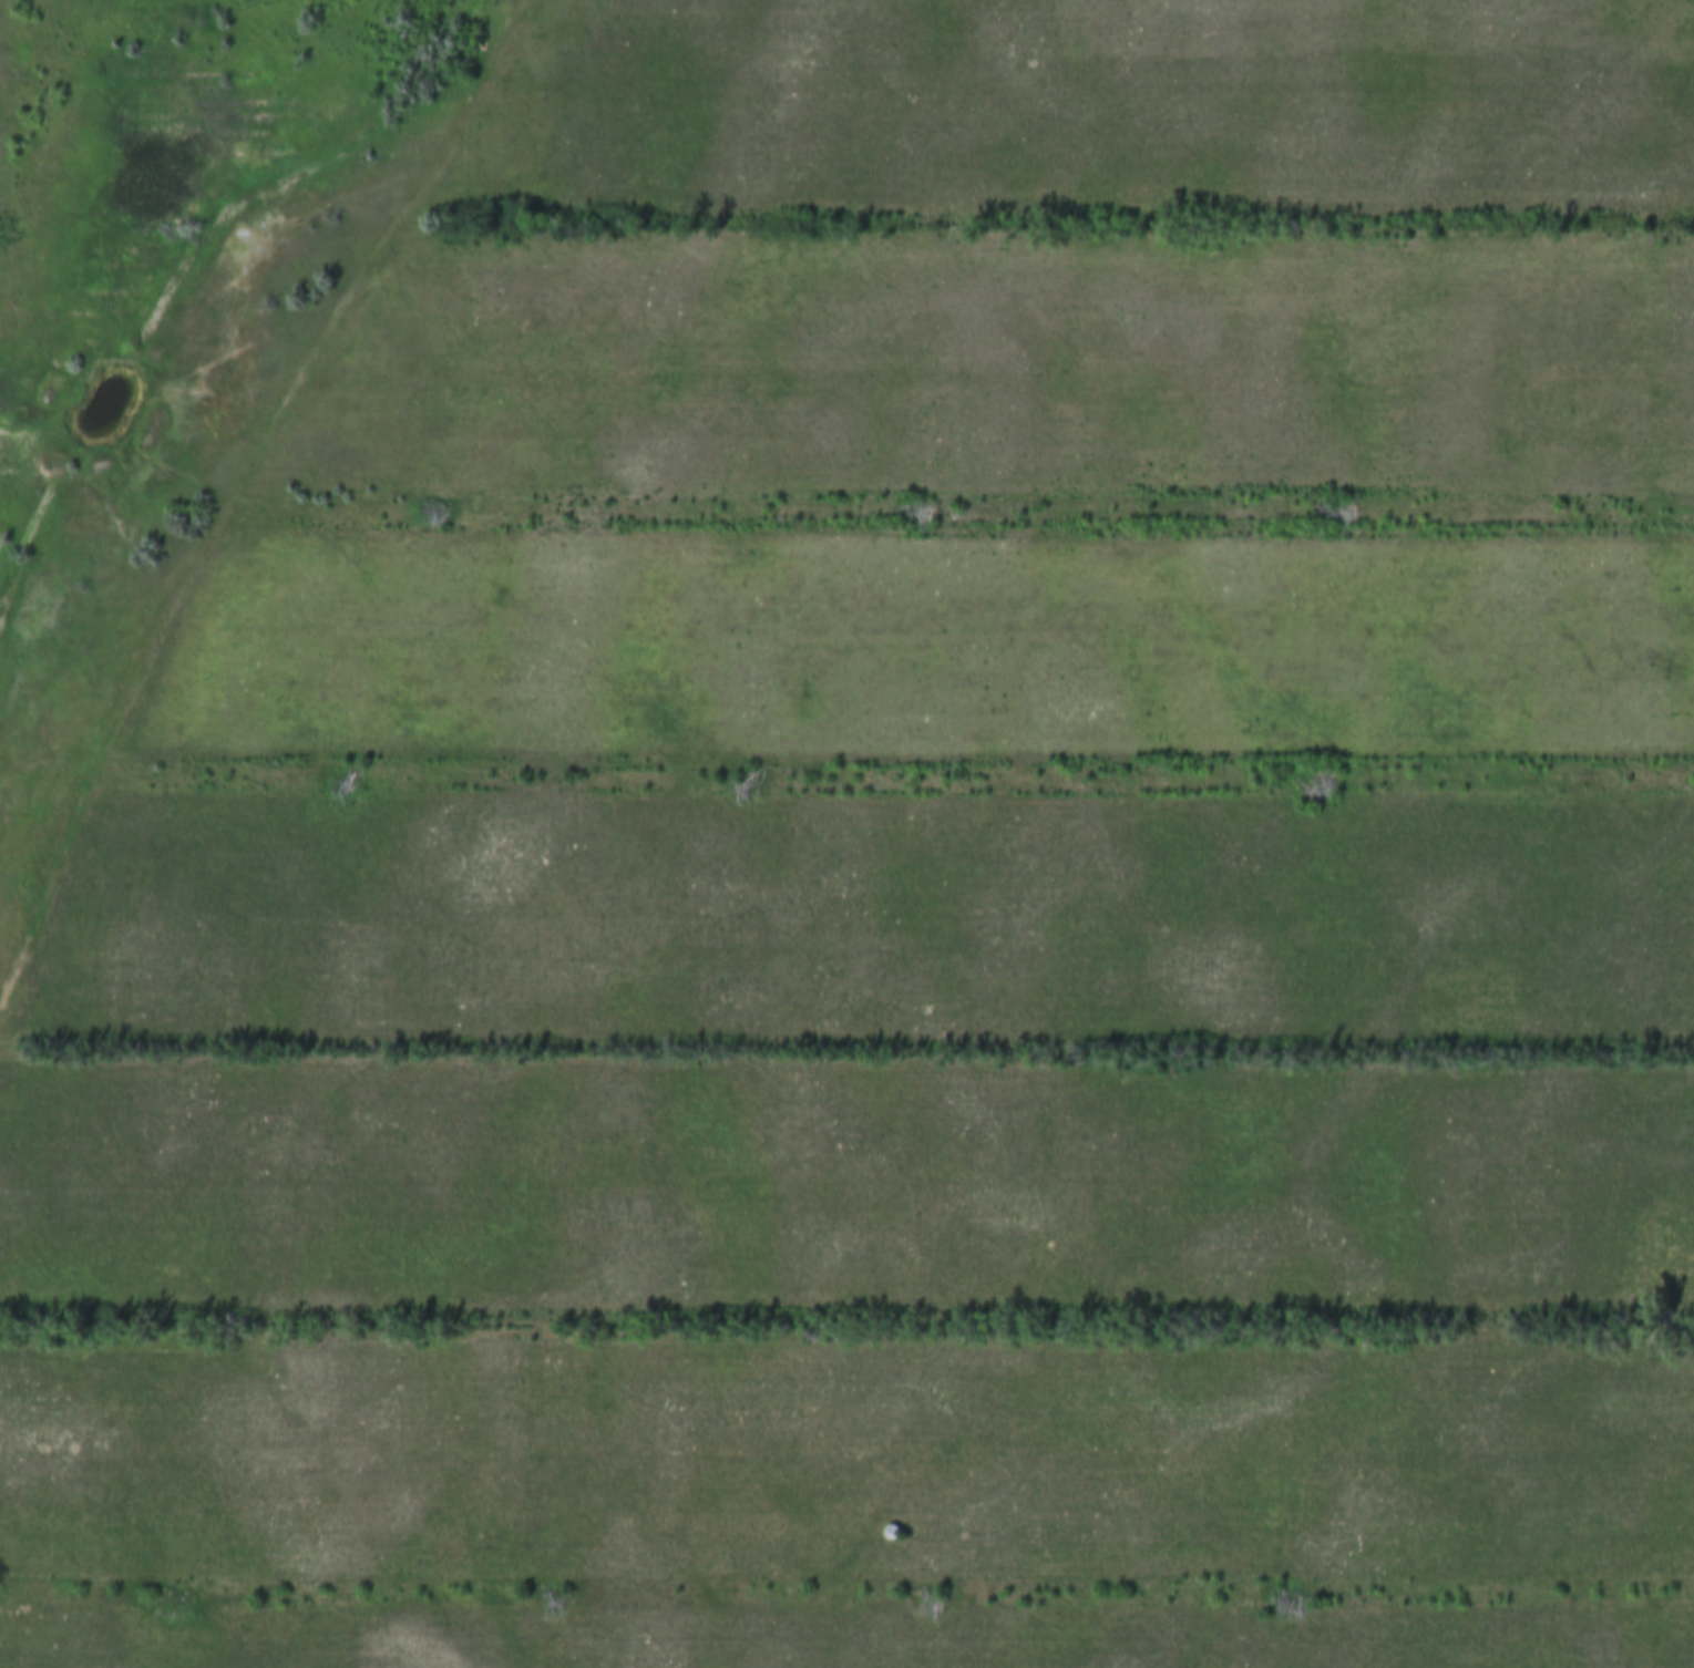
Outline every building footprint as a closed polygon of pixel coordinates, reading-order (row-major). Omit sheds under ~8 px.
[(886,1534),(894,1543),(904,1535),(896,1525),(886,1534)]
